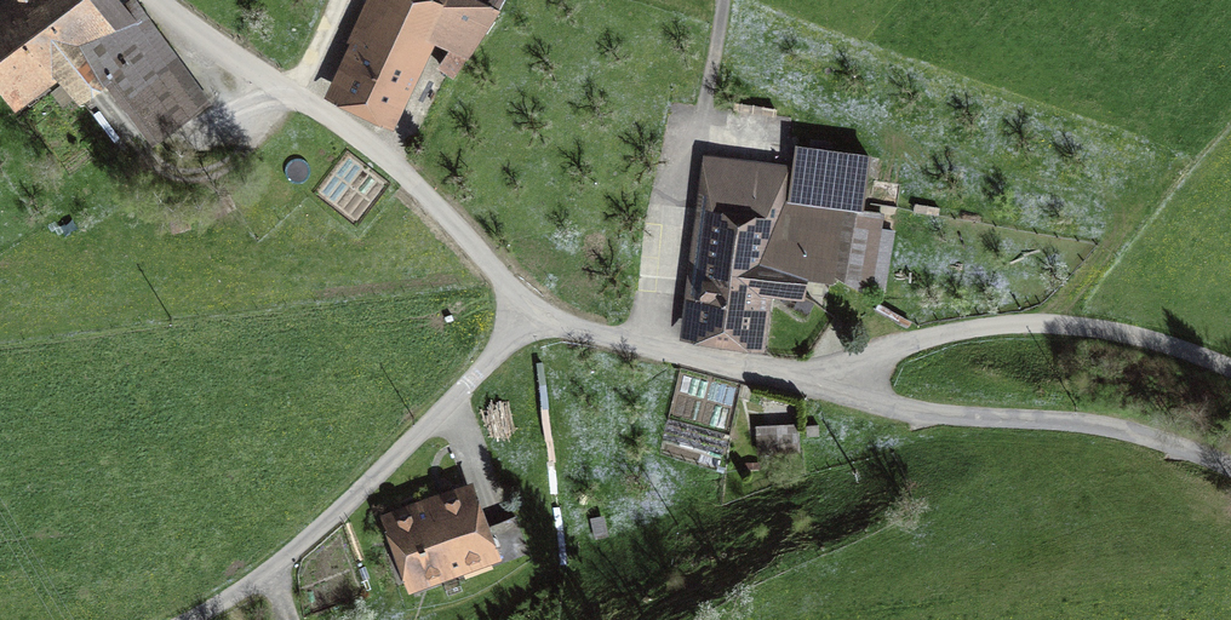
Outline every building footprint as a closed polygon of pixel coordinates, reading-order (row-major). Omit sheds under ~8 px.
[(120,148),(145,129),(153,136),(204,98),(133,0),(122,7),(117,0),(14,0),(0,10),(0,66),(16,88),(53,60),(120,148)] [(386,112),(431,17),(395,0),(370,0),(361,19),(374,25),(342,92),(386,112)] [(790,193),(856,202),(858,189),(864,189),(869,156),(796,146),(790,193)] [(870,287),(883,289),(895,216),(783,200),(788,166),(708,155),(703,191),(714,192),(697,328),(751,336),(757,290),(802,297),(806,269),(828,275),(829,271),(864,291),(870,287)] [(797,426),(758,428),(760,453),(798,450),(797,426)] [(468,494),(393,521),(414,578),(488,551),(468,494)]
